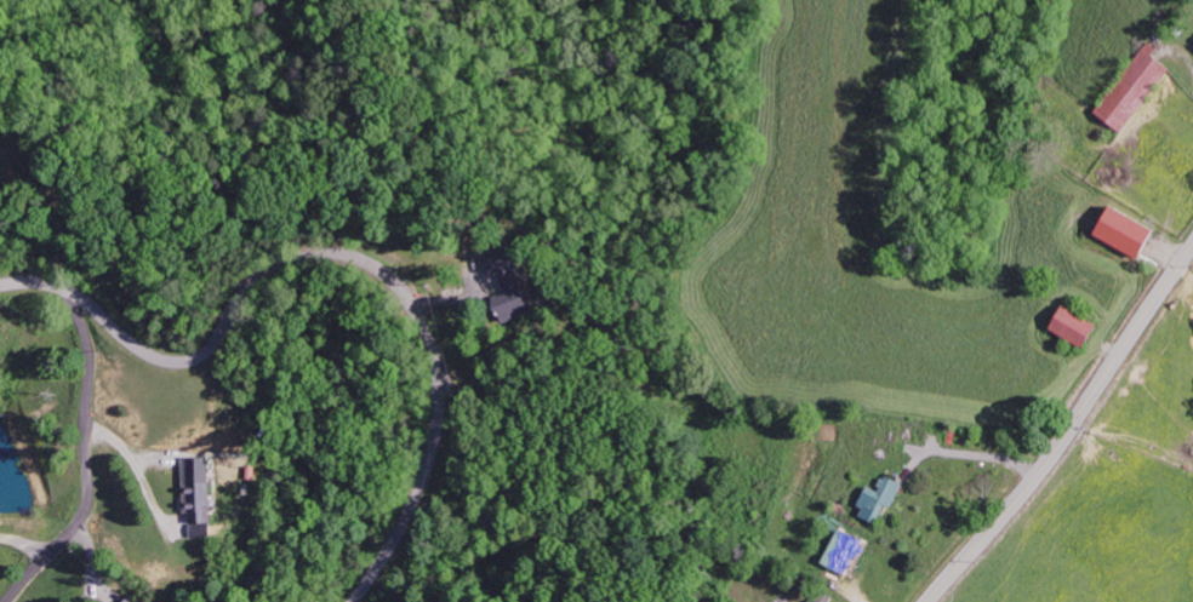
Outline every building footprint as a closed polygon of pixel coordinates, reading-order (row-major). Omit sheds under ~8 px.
[(1117,133),(1166,70),(1147,56),(1154,48),(1145,41),(1090,113),(1117,133)] [(9,178),(0,170),(0,188),(9,178)] [(1084,236),(1131,257),(1144,227),(1097,206),(1084,236)] [(500,297),(509,323),(544,311),(531,274),(507,283),(510,293),(500,297)] [(1088,320),(1052,306),(1042,330),(1079,345),(1088,320)] [(197,537),(217,537),(215,458),(189,459),(190,515),(196,515),(197,537)] [(897,508),(907,484),(888,476),(881,490),(871,485),(862,506),(867,508),(864,516),(882,524),(891,505),(897,508)] [(874,543),(844,529),(828,565),(858,578),(874,543)]
